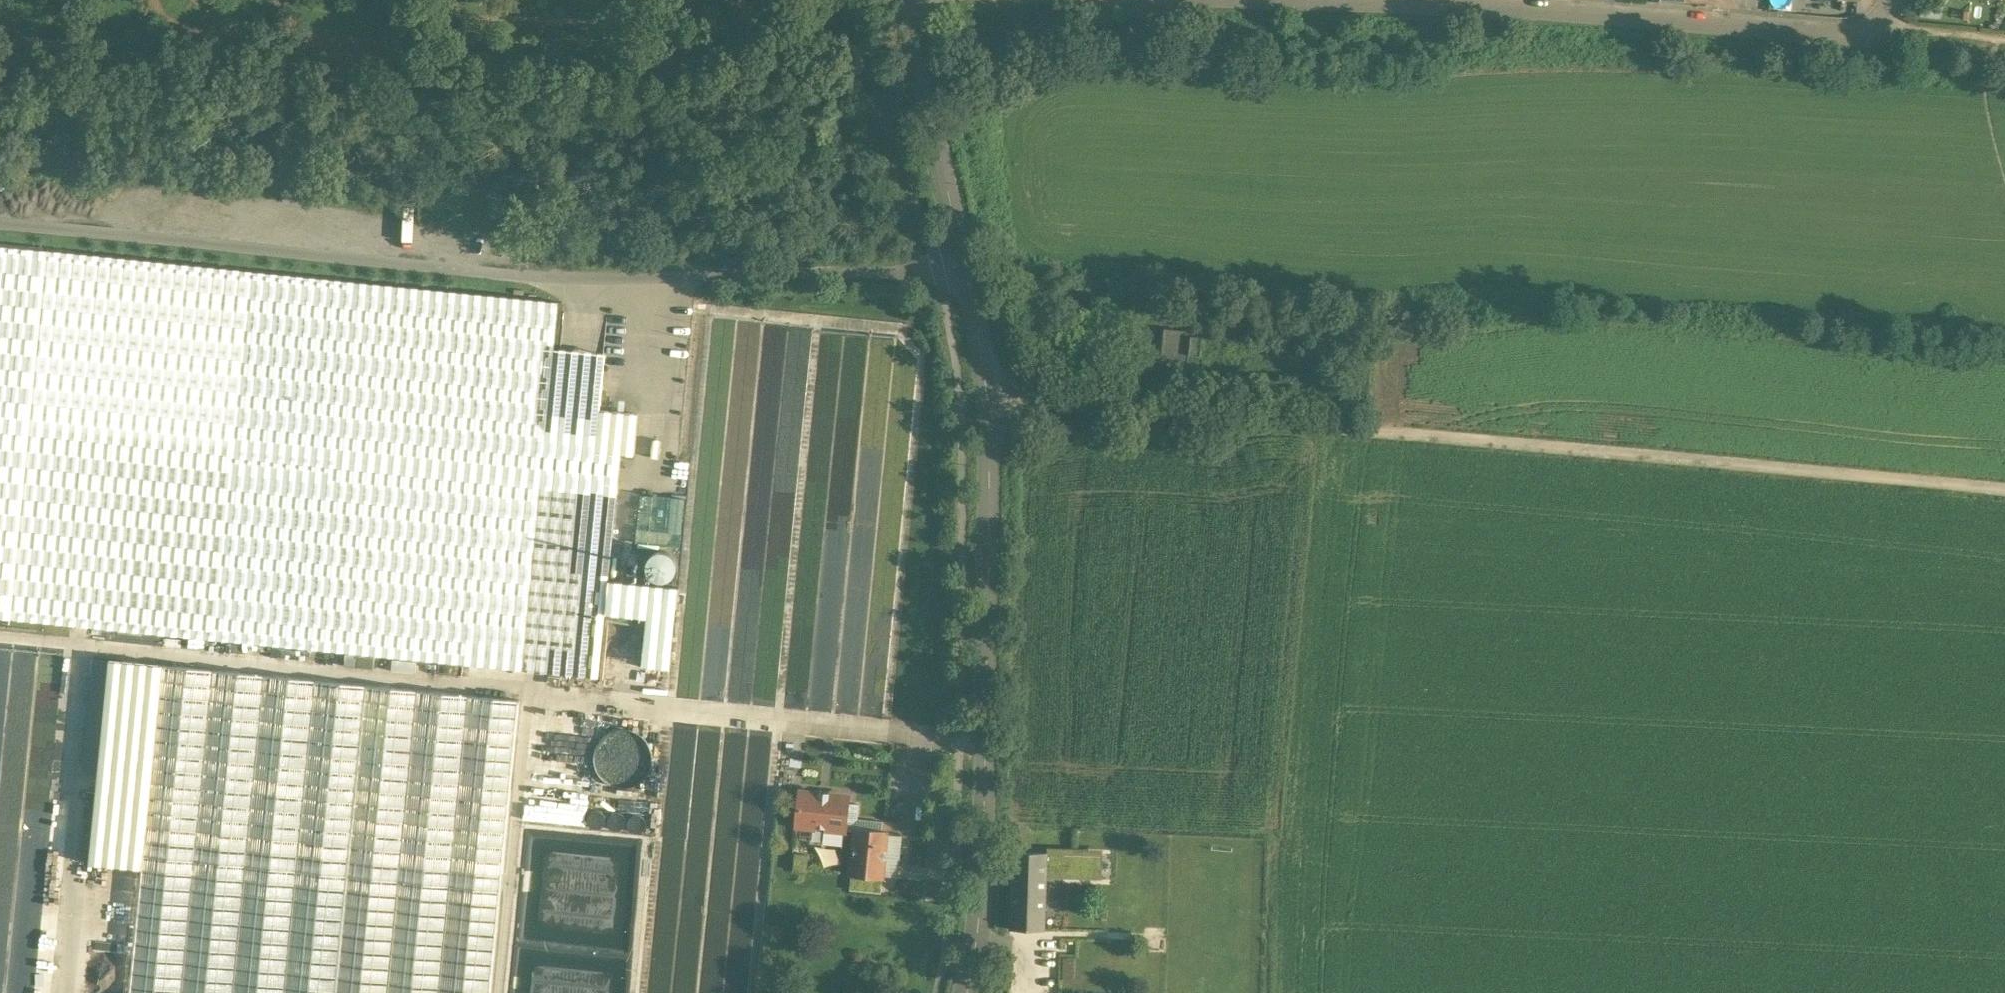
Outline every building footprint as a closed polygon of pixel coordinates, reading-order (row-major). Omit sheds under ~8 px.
[(49,252),(0,247),(0,618),(12,619),(49,252)] [(216,639),(252,272),(49,252),(12,619),(216,639)] [(318,649),(355,282),(252,272),(216,639),(318,649)] [(547,429),(555,348),(560,302),(355,282),(318,649),(600,677),(606,614),(609,580),(619,485),(543,477),(547,429)] [(1176,313),(1167,312),(1166,324),(1174,325),(1176,313)] [(1192,331),(1165,328),(1159,375),(1186,379),(1190,354),(1201,356),(1204,337),(1192,335),(1192,331)] [(597,434),(599,410),(600,410),(606,353),(555,348),(547,429),(597,434)] [(600,410),(599,410),(597,434),(547,429),(543,477),(619,485),(622,454),(634,455),(639,414),(600,410)] [(670,552),(665,551),(661,551),(657,552),(653,554),(650,557),(648,561),(647,565),(647,569),(649,573),(651,577),(655,579),(659,581),(663,581),(668,580),(671,578),(674,575),(677,571),(678,567),(677,563),(676,559),(673,555),(670,552)] [(679,587),(609,580),(606,614),(647,618),(649,601),(678,604),(679,587)] [(649,601),(647,618),(643,666),(671,669),(678,604),(649,601)] [(142,869),(162,665),(111,660),(91,864),(142,869)] [(521,700),(162,665),(142,869),(130,992),(492,992),(521,700)] [(597,714),(537,708),(526,819),(585,825),(597,714)] [(613,731),(608,734),(603,737),(600,741),(597,746),(595,751),(595,757),(595,762),(596,768),(599,773),(602,777),(606,781),(611,784),(616,786),(622,787),(627,787),(633,786),(638,783),(642,780),(646,777),(649,772),(652,767),(653,762),(653,756),(652,751),(650,745),(647,741),(644,737),(639,733),(634,731),(629,729),(623,729),(618,729),(613,731)] [(849,796),(801,791),(797,825),(845,830),(848,803),(849,796)] [(860,804),(848,803),(845,830),(856,831),(856,830),(882,832),(883,821),(858,818),(860,804)] [(598,810),(595,810),(592,812),(590,814),(588,817),(588,820),(589,823),(591,826),(593,828),(596,829),(600,828),(603,827),(605,825),(606,822),(607,819),(606,815),(604,813),(601,811),(598,810)] [(618,812),(614,812),(612,814),(609,816),(608,819),(608,822),(608,825),(610,828),(613,830),(616,831),(619,830),(622,829),(625,827),(626,824),(626,820),(625,817),(624,815),(621,813),(618,812)] [(638,814),(634,815),(632,816),(629,818),(628,821),(628,824),(628,828),(630,830),(633,832),(636,833),(639,833),(642,831),(645,829),(646,826),(646,823),(645,820),(644,817),(641,815),(638,814)] [(887,832),(882,832),(856,830),(856,831),(852,874),(882,877),(887,832)] [(1015,874),(1049,875),(1049,853),(1015,852),(1015,874)] [(880,893),(882,877),(852,874),(850,890),(880,893)] [(1049,875),(1015,874),(1013,929),(1047,931),(1049,875)] [(610,974),(535,963),(531,986),(521,984),(520,992),(610,992),(610,991),(614,992),(614,987),(610,974)]
